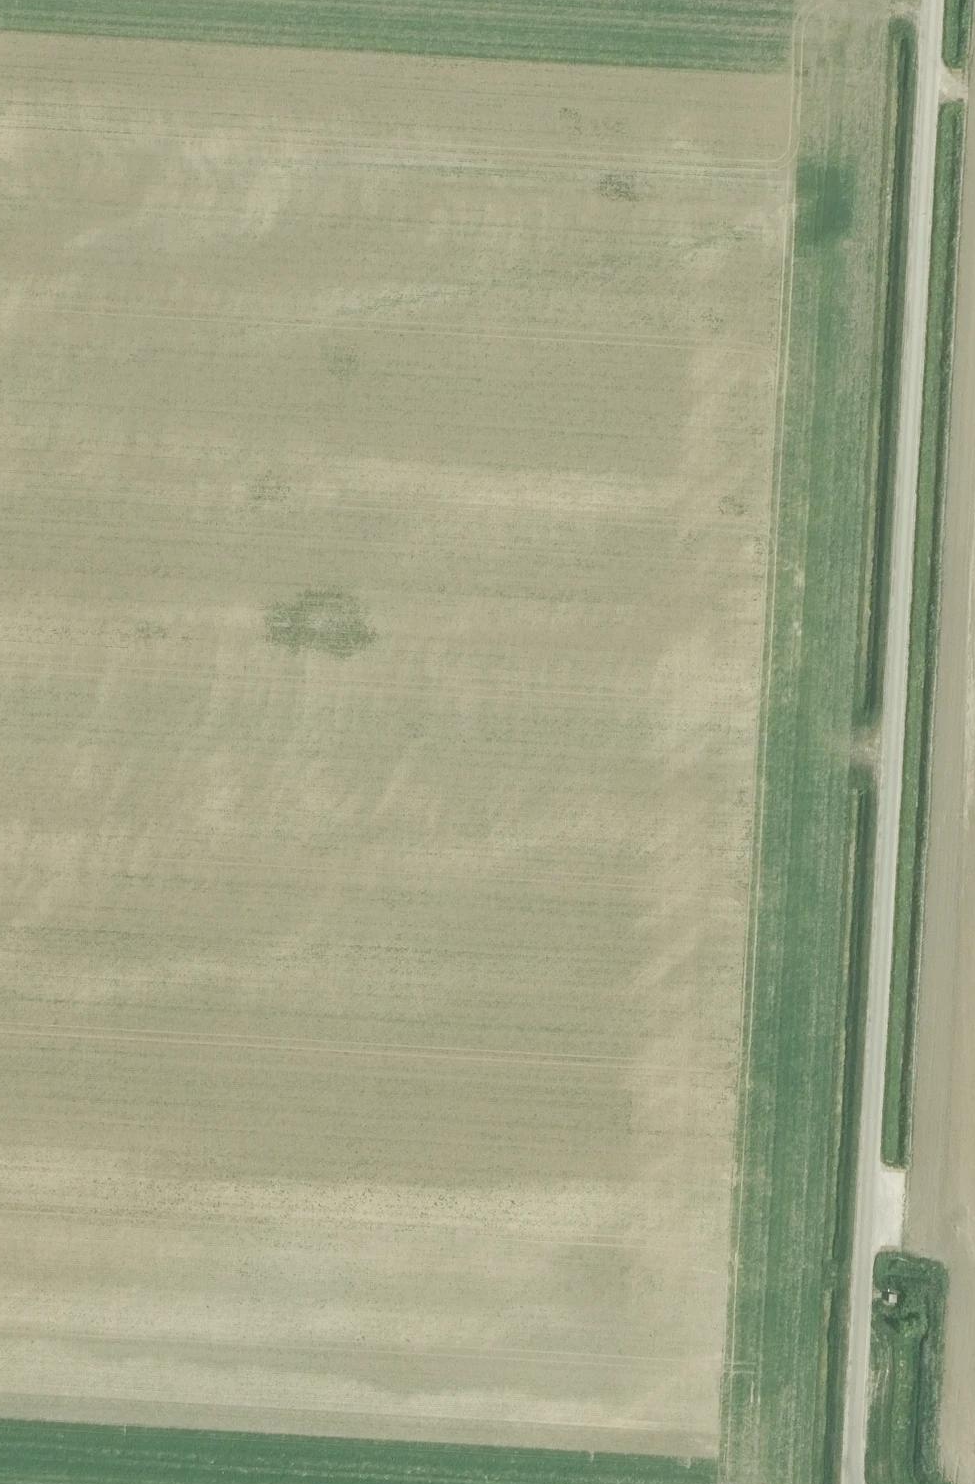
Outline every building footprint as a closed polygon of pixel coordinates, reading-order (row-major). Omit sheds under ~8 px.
[(893,1303),(901,1303),(901,1293),(894,1293),(893,1303)]
